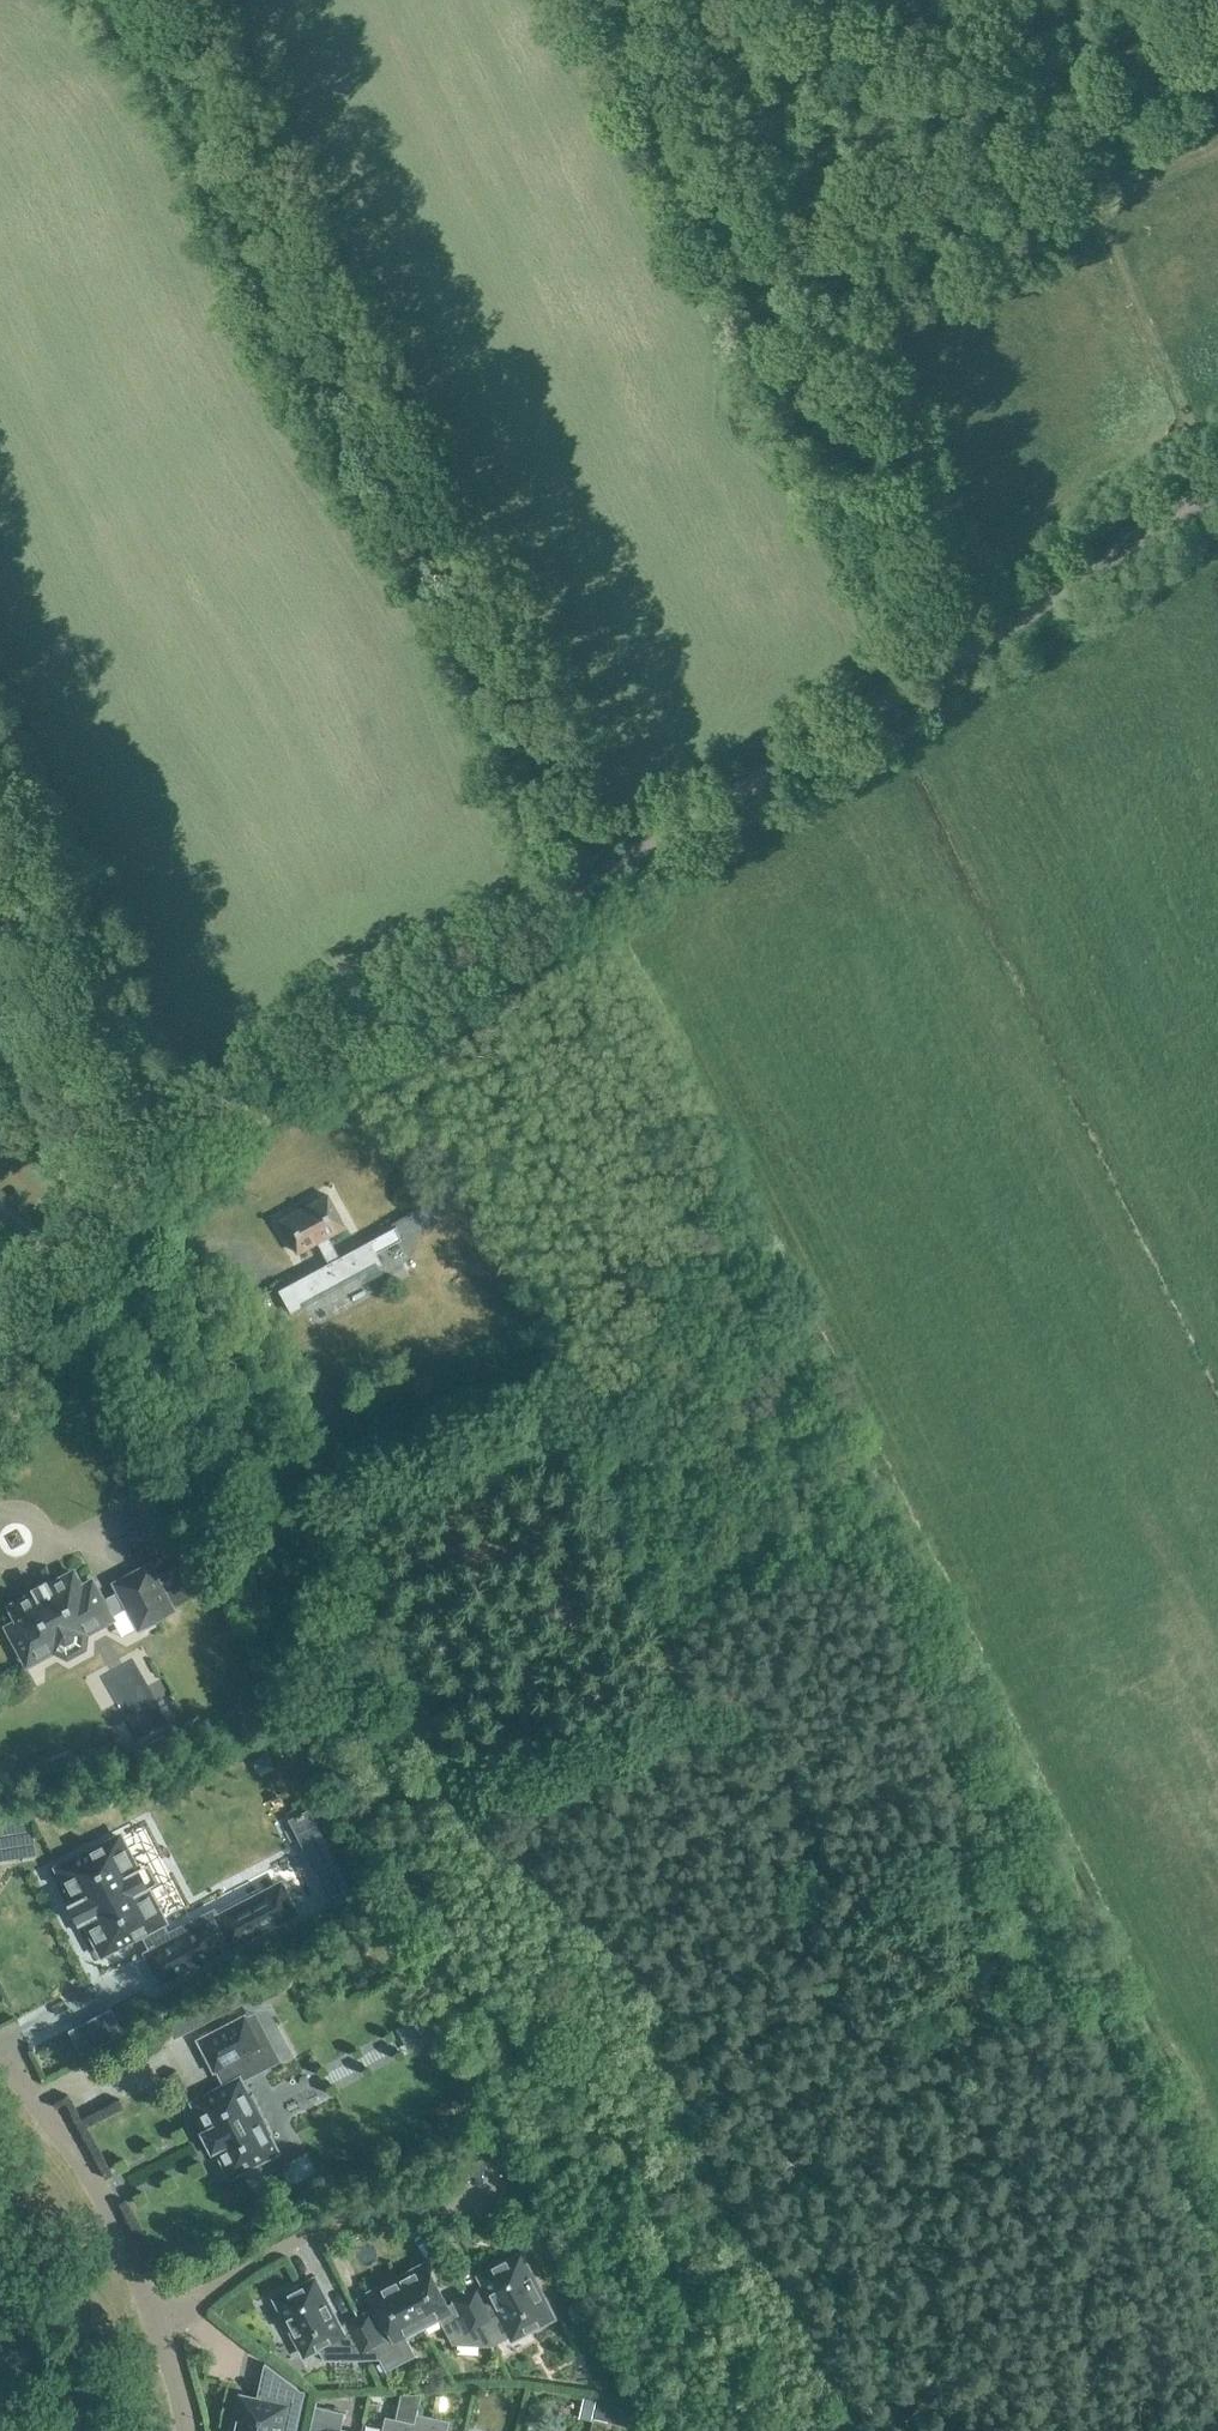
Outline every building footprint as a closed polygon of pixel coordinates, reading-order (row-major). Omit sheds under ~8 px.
[(338,1257),(326,1236),(345,1226),(327,1194),(280,1220),(297,1251),(315,1241),(327,1263),(277,1289),(290,1313),(381,1263),(375,1253),(401,1239),(394,1226),(338,1257)] [(18,1620),(7,1626),(27,1662),(51,1648),(67,1656),(84,1647),(86,1630),(111,1616),(110,1615),(127,1606),(139,1628),(174,1609),(149,1564),(115,1583),(119,1590),(102,1599),(92,1580),(81,1586),(73,1571),(49,1584),(47,1580),(32,1588),(34,1592),(10,1605),(18,1620)] [(265,1752),(250,1760),(259,1776),(274,1768),(265,1752)] [(323,1835),(303,1846),(321,1881),(341,1871),(323,1835)] [(119,1836),(58,1868),(75,1900),(69,1903),(79,1923),(85,1920),(102,1953),(142,1932),(151,1949),(145,1952),(161,1982),(220,1951),(220,1950),(230,1944),(231,1946),(296,1912),(281,1882),(216,1916),(216,1917),(206,1922),(205,1921),(171,1939),(162,1922),(164,1921),(147,1888),(157,1882),(147,1863),(137,1869),(119,1836)] [(231,2174),(276,2151),(268,2135),(273,2132),(252,2092),(247,2095),(230,2061),(260,2046),(244,2016),(199,2039),(223,2087),(193,2102),(207,2128),(202,2131),(212,2151),(217,2148),(231,2174)] [(493,2348),(494,2348),(492,2344),(510,2334),(512,2337),(552,2316),(520,2255),(507,2261),(505,2259),(491,2266),(493,2269),(480,2275),(484,2285),(466,2294),(463,2288),(462,2288),(493,2348)] [(447,2304),(425,2262),(397,2277),(422,2326),(439,2317),(452,2340),(452,2342),(490,2344),(493,2348),(462,2288),(462,2289),(465,2295),(447,2304)] [(354,2308),(388,2373),(386,2369),(414,2354),(404,2335),(422,2326),(397,2277),(369,2292),(389,2331),(371,2341),(354,2308)] [(288,2292),(276,2299),(304,2354),(318,2347),(324,2358),(323,2358),(323,2360),(378,2357),(387,2374),(388,2373),(354,2308),(353,2308),(357,2317),(339,2326),(314,2279),(301,2286),(300,2282),(287,2289),(288,2292)] [(303,2391),(304,2392),(305,2390),(300,2389),(264,2362),(263,2363),(265,2365),(257,2400),(241,2396),(233,2430),(294,2430),(303,2391)] [(408,2393),(406,2401),(418,2404),(421,2392),(408,2393)] [(340,2430),(343,2413),(345,2413),(345,2412),(316,2405),(317,2400),(315,2400),(309,2430),(344,2430),(340,2430)] [(633,2409),(597,2401),(593,2418),(629,2427),(633,2409)] [(417,2408),(414,2422),(384,2415),(381,2430),(412,2430),(417,2408)] [(417,2408),(412,2430),(446,2430),(449,2420),(417,2413),(418,2408),(417,2408)]
